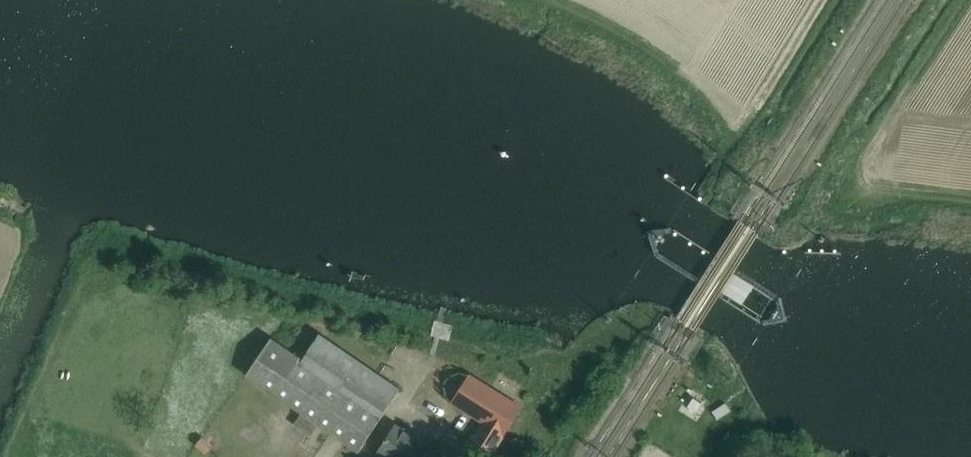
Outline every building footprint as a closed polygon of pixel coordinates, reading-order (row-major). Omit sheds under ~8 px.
[(401,389),(329,339),(319,333),(302,358),(271,337),(246,374),(359,451),(401,389)] [(472,372),(453,402),(483,421),(473,438),(497,453),(526,406),(472,372)] [(688,406),(696,411),(702,403),(693,397),(688,406)] [(725,404),(712,412),(717,420),(730,412),(725,404)] [(249,418),(248,428),(264,429),(265,419),(249,418)] [(386,456),(427,456),(435,445),(406,426),(404,430),(396,425),(378,452),(386,456)] [(335,440),(323,434),(314,456),(328,456),(335,440)]
